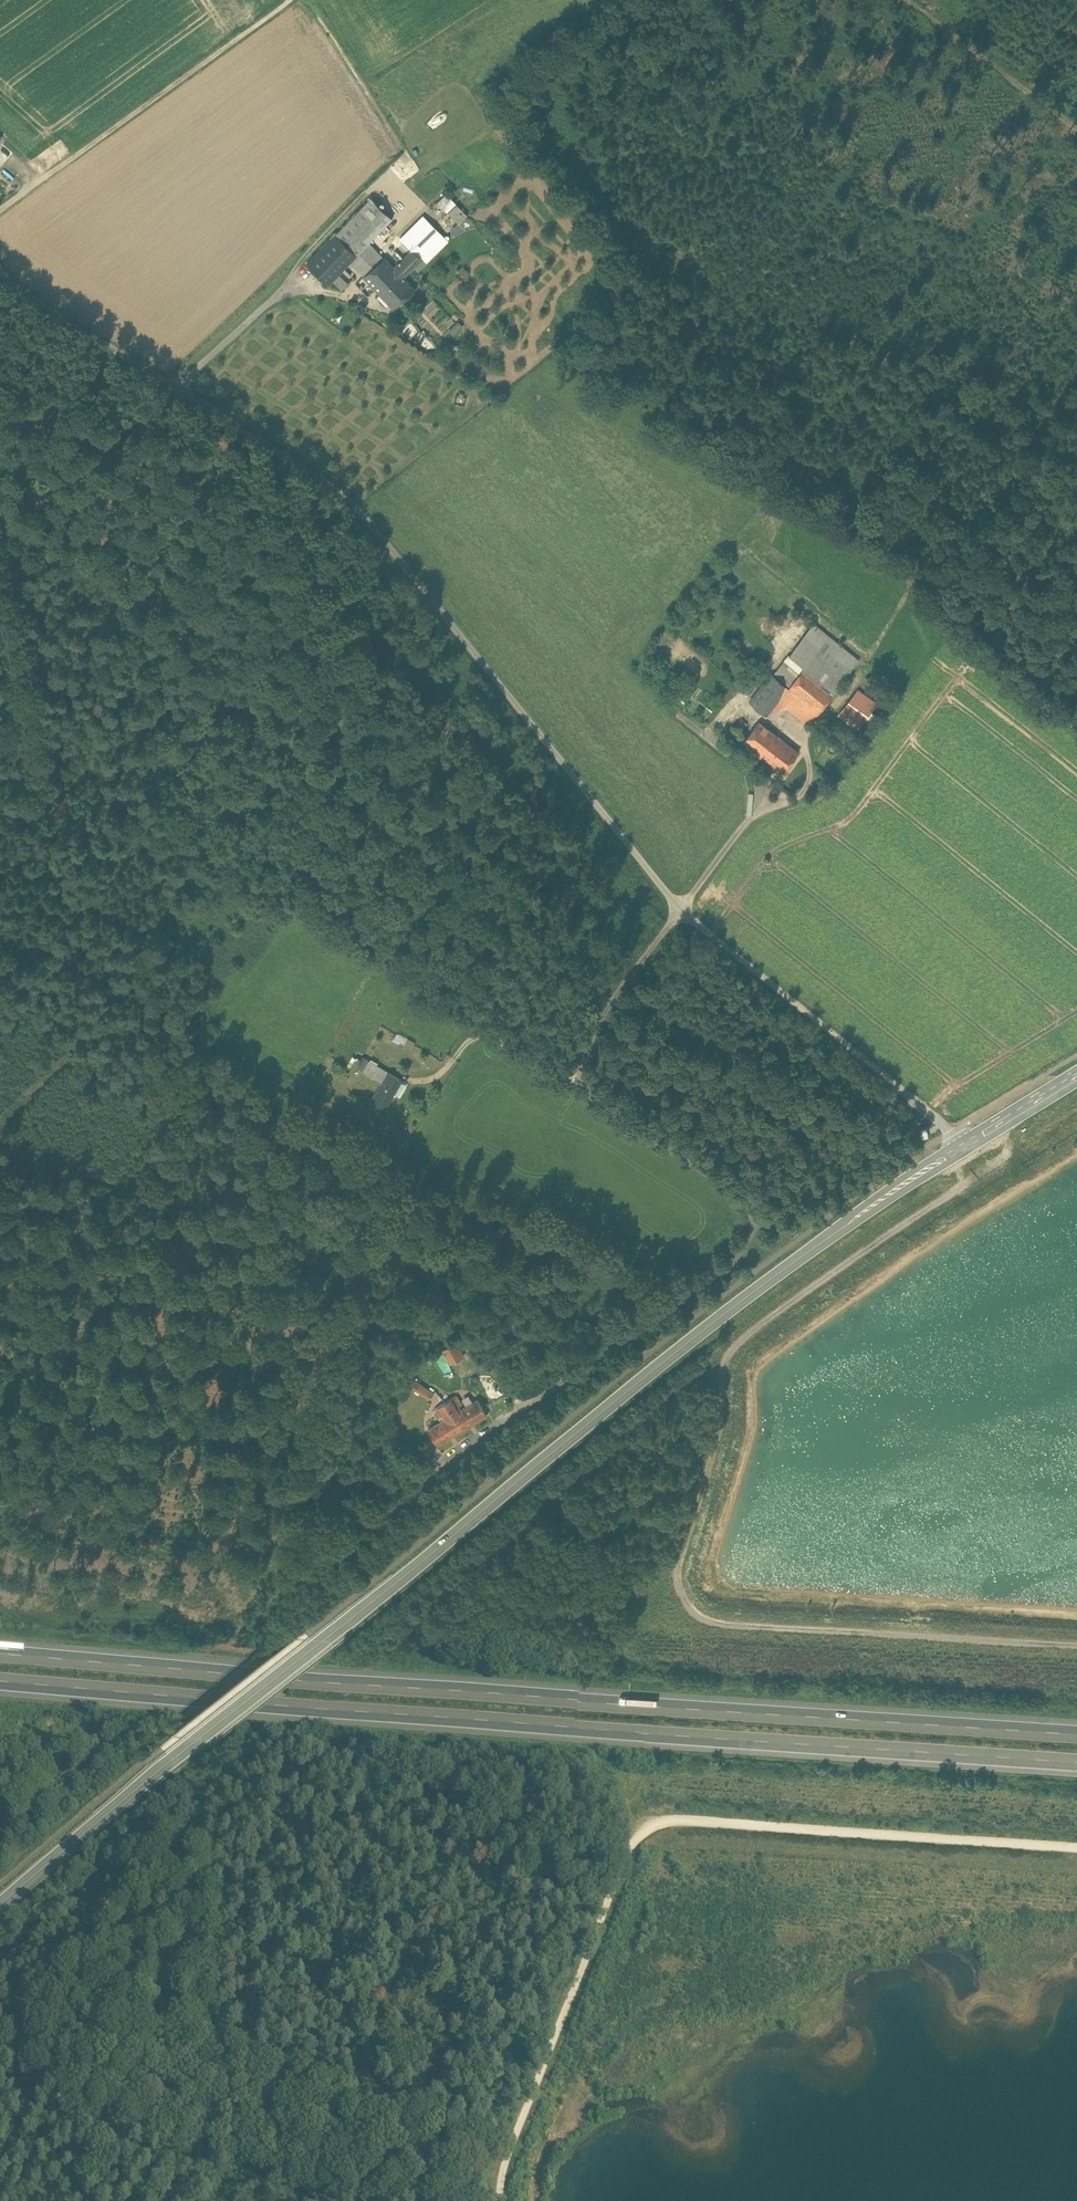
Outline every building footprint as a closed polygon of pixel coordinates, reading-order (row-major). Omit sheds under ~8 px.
[(447,195),(438,203),(458,223),(467,215),(447,195)] [(371,197),(307,263),(329,283),(332,280),(344,268),(344,267),(350,261),(369,241),(392,217),(371,197)] [(412,249),(421,259),(445,236),(424,215),(401,238),(412,249)] [(364,275),(384,257),(369,241),(350,261),(360,271),(364,275)] [(394,267),(400,275),(403,277),(421,259),(412,249),(394,267)] [(400,275),(394,267),(384,257),(364,275),(381,292),(400,275)] [(360,271),(350,261),(344,267),(354,277),(360,271)] [(344,268),(332,280),(342,290),(354,277),(344,267),(344,268)] [(400,275),(381,292),(394,306),(414,288),(403,277),(400,275)] [(415,321),(403,328),(408,338),(421,330),(415,321)] [(458,322),(449,331),(454,336),(463,328),(458,322)] [(858,661),(813,624),(797,645),(811,657),(833,674),(841,663),(850,670),(858,661)] [(745,631),(732,647),(735,650),(749,634),(745,631)] [(772,673),(749,701),(766,714),(775,703),(779,698),(811,657),(797,645),(774,675),(772,673)] [(833,674),(811,657),(779,698),(787,704),(797,691),(813,706),(818,712),(850,670),(841,663),(833,674)] [(704,688),(698,684),(686,699),(691,703),(704,688)] [(813,706),(797,691),(787,704),(804,718),(813,706)] [(875,707),(854,692),(838,713),(859,729),(875,707)] [(813,706),(804,718),(810,722),(818,712),(813,706)] [(759,721),(738,748),(756,762),(762,755),(777,734),(759,721)] [(799,751),(777,734),(762,755),(784,772),(799,751)] [(396,1032),(394,1040),(414,1047),(416,1039),(396,1032)] [(352,1062),(357,1065),(362,1057),(357,1054),(352,1062)] [(389,1071),(363,1056),(362,1057),(357,1065),(383,1081),(389,1071)] [(402,1079),(389,1071),(383,1081),(372,1100),(383,1106),(385,1108),(402,1079)] [(383,1106),(372,1100),(369,1105),(379,1112),(383,1106)] [(463,1357),(456,1344),(443,1351),(450,1364),(463,1357)] [(413,1380),(409,1386),(429,1400),(433,1395),(413,1380)] [(457,1397),(435,1410),(440,1419),(442,1418),(444,1421),(461,1411),(459,1409),(460,1408),(460,1407),(462,1406),(457,1397)] [(461,1411),(444,1421),(428,1432),(438,1447),(487,1417),(477,1401),(461,1411)]
